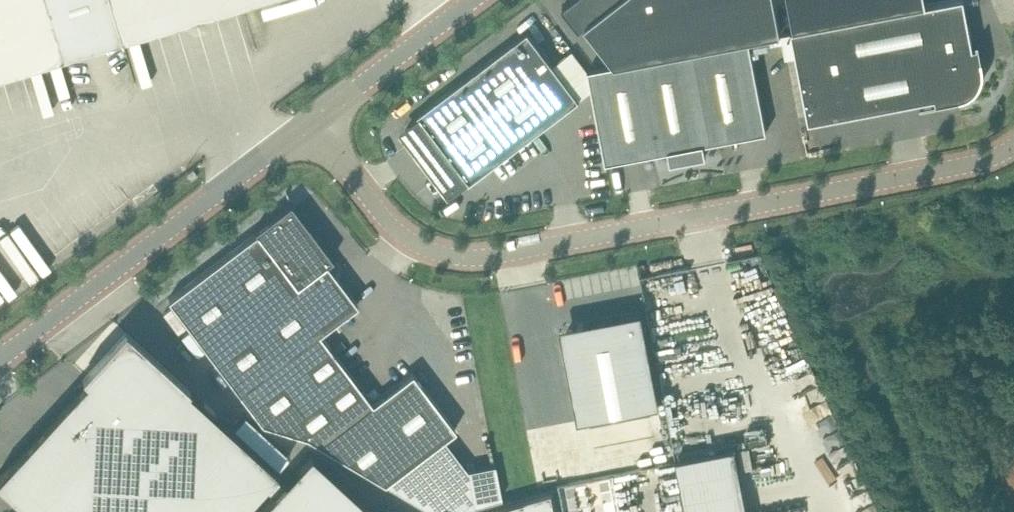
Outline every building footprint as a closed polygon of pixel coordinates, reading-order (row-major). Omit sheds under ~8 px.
[(120,33),(230,0),(0,0),(0,68),(120,33)] [(563,6),(580,28),(586,24),(616,63),(781,31),(776,0),(570,0),(563,6)] [(809,121),(936,97),(936,101),(933,101),(933,103),(961,98),(963,97),(965,97),(968,95),(970,94),(972,93),(974,91),(976,89),(978,87),(979,86),(980,84),(981,81),(982,78),(983,76),(984,73),(984,70),(984,68),(984,66),(979,41),(977,42),(978,45),(974,46),(965,0),(945,0),(927,3),(794,29),(782,31),(787,55),(796,53),(809,121)] [(927,3),(926,0),(789,0),(794,29),(927,3)] [(573,50),(554,64),(528,30),(419,113),(420,115),(411,121),(412,123),(406,128),(405,132),(439,177),(437,178),(450,194),(469,180),(470,181),(591,90),(587,69),(573,50)] [(669,149),(671,161),(707,154),(704,143),(731,138),(767,131),(749,38),(730,41),(589,68),(606,161),(669,149)] [(586,169),(589,184),(609,181),(606,165),(586,169)] [(386,483),(456,430),(412,372),(373,402),(320,332),(358,303),(327,262),(333,257),(290,201),(254,228),(256,231),(168,298),(263,422),(306,436),(386,483)] [(76,247),(61,218),(22,238),(14,223),(0,230),(0,232),(23,275),(76,247)] [(569,327),(565,334),(566,342),(563,343),(578,420),(661,404),(643,310),(577,322),(578,325),(569,327)] [(277,468),(188,387),(190,385),(125,326),(82,374),(86,378),(0,472),(0,482),(33,511),(236,511),(263,483),(273,472),(277,468)] [(735,446),(676,458),(687,511),(748,511),(735,446)] [(253,511),(379,511),(311,449),(282,481),(273,472),(263,483),(272,492),(253,511)] [(1002,452),(1013,511),(1013,450),(1002,452)] [(466,469),(440,511),(447,511),(478,503),(501,497),(498,482),(495,464),(466,469)] [(509,472),(498,482),(501,497),(478,503),(469,511),(531,511),(509,472)]
